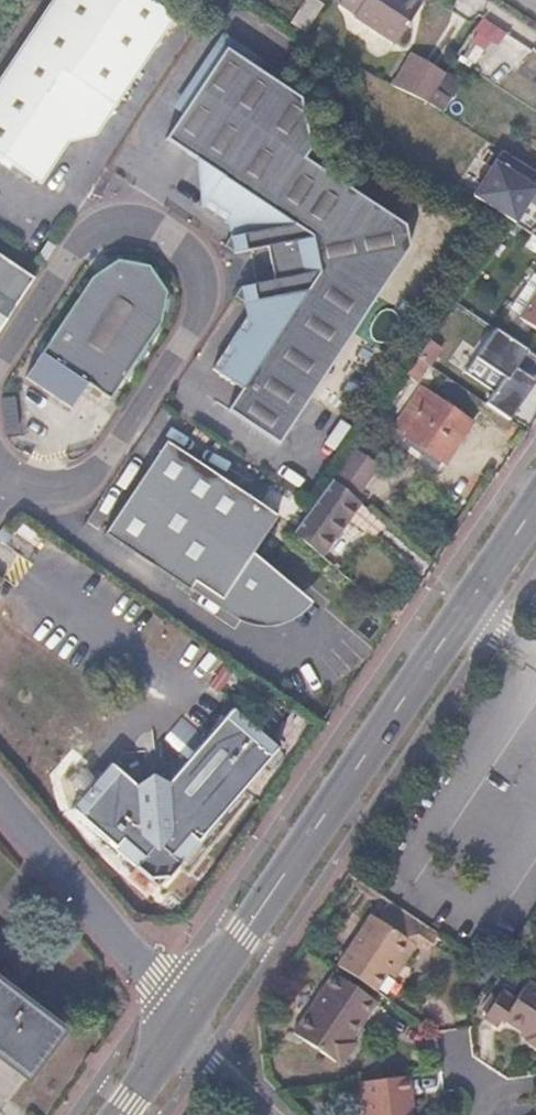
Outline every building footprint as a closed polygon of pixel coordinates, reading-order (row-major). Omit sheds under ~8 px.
[(12,166),(39,185),(65,146),(92,139),(170,17),(144,0),(50,0),(0,78),(0,159),(12,166)] [(407,0),(342,0),(341,3),(355,12),(352,18),(395,44),(418,7),(407,0)] [(239,234),(238,234),(239,237),(294,226),(307,237),(310,243),(347,187),(306,160),(313,149),(303,101),(225,50),(165,140),(220,177),(202,205),(227,221),(236,219),(239,234)] [(414,56),(395,86),(424,104),(444,75),(414,56)] [(502,152),(496,162),(509,170),(491,197),(517,215),(535,186),(535,173),(502,152)] [(0,159),(0,167),(8,172),(12,166),(0,159)] [(273,279),(294,292),(363,198),(347,187),(310,243),(307,237),(294,226),(239,237),(238,234),(230,236),(234,251),(268,244),(281,242),(288,276),(276,278),(273,279)] [(294,292),(357,334),(412,251),(409,228),(363,198),(294,292)] [(227,222),(230,236),(238,234),(239,234),(236,219),(227,221),(227,222)] [(268,244),(276,278),(288,276),(281,242),(268,244)] [(48,243),(36,261),(43,267),(56,248),(48,243)] [(35,280),(0,257),(0,333),(35,280)] [(27,379),(72,409),(89,385),(112,401),(161,325),(168,292),(151,266),(121,262),(94,276),(27,379)] [(215,370),(230,379),(294,292),(273,279),(242,286),(246,303),(254,301),(257,316),(249,318),(249,319),(215,370)] [(294,292),(230,379),(246,390),(230,413),(282,447),(357,334),(294,292)] [(520,316),(535,327),(535,292),(520,316)] [(246,303),(249,318),(257,316),(254,301),(246,303)] [(493,321),(459,362),(488,386),(480,396),(505,417),(527,390),(513,378),(516,375),(495,358),(498,354),(522,374),(535,358),(535,352),(493,321)] [(414,358),(408,367),(401,377),(410,383),(424,364),(414,358)] [(443,464),(471,423),(419,387),(391,427),(403,434),(403,437),(443,464)] [(8,430),(21,429),(18,398),(6,399),(8,430)] [(283,593),(293,582),(251,555),(277,515),(166,441),(105,533),(190,589),(195,580),(240,610),(255,608),(270,602),(283,593)] [(329,479),(351,497),(373,466),(350,450),(329,479)] [(291,533),(319,556),(357,501),(351,497),(329,479),(312,503),(291,533)] [(0,532),(0,542),(5,545),(14,531),(5,524),(0,532)] [(132,756),(85,822),(162,890),(282,751),(203,683),(137,761),(132,756)] [(41,784),(85,822),(132,756),(129,752),(123,751),(117,753),(112,762),(83,737),(41,784)] [(379,996),(391,979),(401,966),(407,970),(419,952),(376,923),(343,971),(379,996)] [(401,966),(391,979),(398,983),(407,970),(401,966)] [(356,1044),(381,1008),(338,979),(297,1038),(346,1071),(361,1049),(356,1044)] [(529,979),(517,996),(502,987),(483,1015),(496,1024),(504,1016),(529,1032),(525,1038),(535,1046),(535,983),(529,979)] [(0,985),(0,1059),(10,1067),(14,1062),(28,1072),(59,1031),(0,985)] [(410,1109),(408,1096),(414,1095),(411,1076),(364,1082),(368,1114),(411,1114),(410,1109)]
